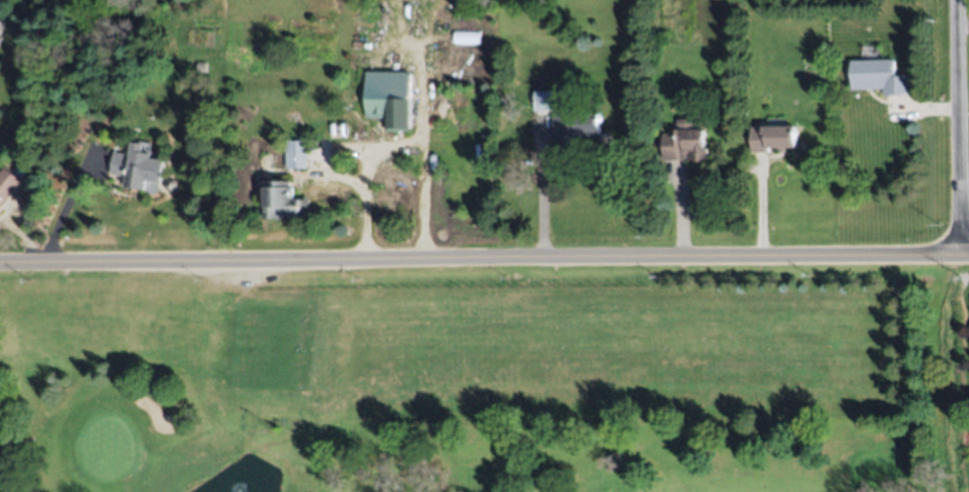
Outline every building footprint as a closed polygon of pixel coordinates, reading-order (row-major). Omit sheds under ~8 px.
[(479,45),(480,32),(454,31),(454,44),(479,45)] [(852,60),(897,58),(897,74),(911,73),(912,94),(885,95),(884,87),(853,89),(852,60)] [(206,62),(206,73),(197,74),(196,63),(206,62)] [(368,70),(413,71),(412,129),(387,128),(388,119),(367,118),(368,70)] [(533,90),(553,90),(553,110),(534,110),(533,90)] [(553,114),(600,111),(602,139),(578,141),(578,134),(572,134),(573,140),(555,141),(553,114)] [(664,159),(664,132),(677,132),(677,119),(696,119),(696,127),(704,127),(704,146),(708,146),(708,159),(664,159)] [(796,145),(768,146),(769,151),(752,152),(751,126),(796,125),(796,145)] [(287,140),(308,140),(308,169),(287,169),(287,140)] [(162,182),(145,181),(145,188),(123,187),(124,176),(112,175),(114,151),(131,153),(132,141),(145,142),(144,151),(152,152),(152,159),(163,160),(162,182)] [(22,180),(0,207),(0,172),(5,166),(22,180)] [(311,214),(309,214),(309,219),(266,219),(266,181),(296,181),(295,197),(311,197),(311,214)]
